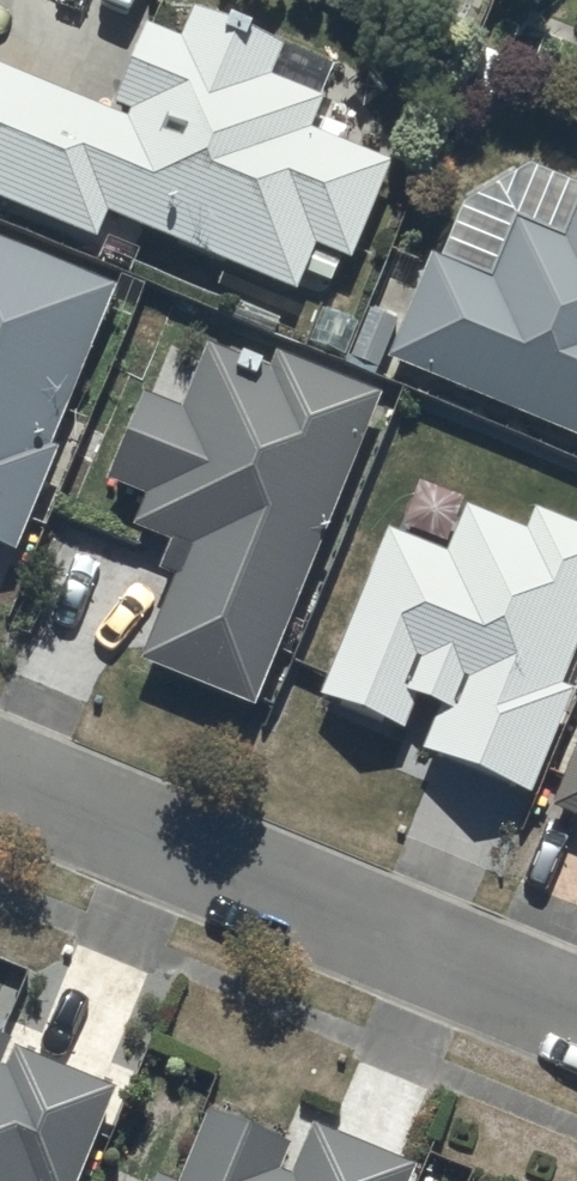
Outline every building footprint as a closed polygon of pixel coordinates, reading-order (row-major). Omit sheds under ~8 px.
[(0,84),(0,220),(94,259),(106,232),(293,310),(304,285),(330,296),(339,275),(348,278),(387,185),(304,151),(318,116),(269,96),(280,69),(190,31),(178,59),(142,44),(107,129),(0,84)] [(463,214),(436,276),(428,273),(384,382),(576,460),(576,196),(529,176),(463,214)] [(0,261),(0,567),(10,571),(53,465),(47,463),(111,306),(0,261)] [(180,426),(141,410),(105,501),(140,515),(127,548),(167,564),(157,591),(168,595),(134,682),(252,729),(376,413),(272,373),(266,388),(204,364),(180,426)] [(385,544),(315,714),(399,749),(409,724),(431,733),(417,767),(528,813),(571,709),(557,703),(576,654),(576,546),(532,527),(524,547),(464,522),(445,569),(385,544)] [(543,829),(576,843),(576,745),(543,829)] [(0,1025),(0,1180),(76,1180),(119,1070),(0,1025)] [(315,1121),(307,1141),(207,1099),(173,1180),(393,1180),(403,1157),(315,1121)]
